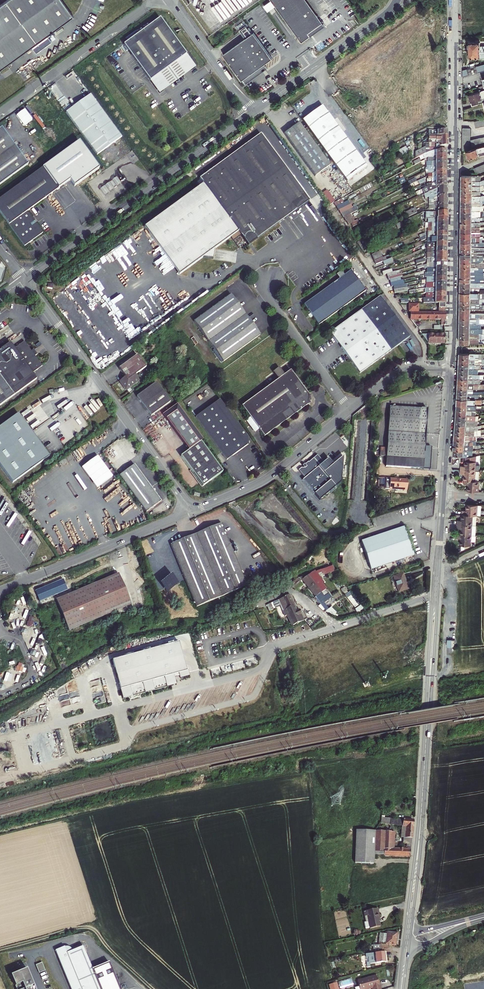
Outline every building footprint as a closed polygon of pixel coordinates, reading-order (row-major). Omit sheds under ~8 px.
[(0,5),(0,70),(73,17),(61,0),(7,0),(0,5)] [(234,14),(255,0),(233,0),(232,1),(229,3),(227,0),(226,0),(225,1),(234,14)] [(298,38),(300,41),(301,43),(307,39),(310,37),(308,34),(322,24),(322,23),(305,0),(270,0),(271,1),(273,4),(275,7),(298,38)] [(264,6),(266,10),(273,4),(271,1),(264,6)] [(160,18),(123,45),(150,81),(186,55),(160,18)] [(308,34),(310,37),(324,26),(322,24),(308,34)] [(245,39),(223,55),(235,72),(240,79),(252,70),(254,72),(264,65),(267,63),(272,59),(253,33),(252,34),(246,26),(240,30),(245,39)] [(469,50),(483,49),(483,45),(481,45),(480,46),(480,42),(479,42),(479,41),(475,41),(475,42),(469,42),(469,50)] [(469,50),(469,57),(475,57),(475,58),(479,59),(479,57),(480,57),(480,55),(483,55),(483,49),(469,50)] [(186,55),(150,81),(159,94),(195,67),(186,55)] [(254,72),(243,80),(246,84),(267,69),(264,65),(254,72)] [(252,70),(240,79),(241,81),(254,72),(252,70)] [(483,102),(483,99),(482,99),(480,92),(469,95),(472,106),(479,104),(479,103),(483,102)] [(90,94),(65,112),(80,134),(96,155),(121,137),(90,94)] [(322,105),(302,120),(347,181),(367,166),(322,105)] [(299,122),(284,134),(316,176),(331,165),(299,122)] [(0,129),(0,184),(28,164),(1,128),(0,129)] [(262,134),(200,178),(203,183),(215,200),(225,194),(258,238),(310,201),(262,134)] [(471,139),(472,146),(483,144),(483,137),(471,139)] [(428,147),(428,151),(437,150),(444,149),(444,147),(447,146),(447,142),(437,142),(437,143),(433,143),(432,143),(428,143),(428,144),(428,147)] [(415,152),(415,159),(422,155),(428,151),(428,147),(428,144),(425,144),(425,147),(415,152)] [(467,151),(469,158),(479,155),(479,156),(483,154),(483,146),(467,151)] [(405,147),(399,150),(402,156),(408,153),(405,147)] [(426,158),(428,158),(432,158),(436,156),(446,156),(446,149),(444,149),(437,150),(428,151),(422,155),(424,159),(426,158)] [(0,199),(0,213),(24,246),(43,232),(27,211),(58,189),(42,168),(0,199)] [(446,181),(446,176),(435,176),(431,179),(428,179),(428,182),(428,184),(431,184),(433,183),(435,181),(435,180),(446,181)] [(116,177),(111,181),(116,187),(121,183),(116,177)] [(421,190),(424,194),(428,192),(437,188),(437,186),(446,186),(446,181),(435,180),(435,181),(433,183),(431,184),(428,184),(427,187),(421,190)] [(109,183),(104,186),(109,192),(113,189),(109,183)] [(215,200),(203,183),(145,225),(179,274),(202,257),(214,259),(215,248),(238,231),(215,200)] [(104,186),(99,190),(103,196),(109,192),(104,186)] [(437,188),(428,192),(428,197),(428,200),(433,200),(433,197),(435,197),(435,196),(435,191),(446,191),(446,186),(437,186),(437,188)] [(225,194),(215,200),(238,231),(248,245),(258,238),(225,194)] [(330,195),(326,198),(330,204),(334,202),(330,195)] [(342,203),(336,207),(337,210),(338,210),(344,207),(344,206),(348,205),(347,201),(342,203)] [(340,214),(341,213),(346,211),(351,208),(349,204),(348,205),(344,206),(344,207),(338,210),(340,214)] [(346,211),(341,213),(343,217),(349,214),(350,214),(358,210),(356,206),(351,208),(346,211)] [(407,218),(417,213),(414,208),(405,212),(407,218)] [(351,271),(345,275),(339,279),(305,303),(320,324),(366,291),(351,271)] [(198,329),(235,302),(229,294),(192,321),(198,329)] [(380,297),(330,333),(347,357),(349,360),(359,374),(409,338),(380,297)] [(259,335),(235,302),(198,329),(221,361),(259,335)] [(320,324),(305,303),(303,305),(310,314),(312,317),(318,325),(320,324)] [(440,325),(444,325),(445,313),(445,308),(439,308),(439,313),(410,313),(410,319),(441,320),(440,325)] [(427,343),(444,344),(444,335),(431,335),(421,335),(427,343)] [(36,379),(32,373),(42,366),(35,356),(37,355),(33,350),(31,351),(24,341),(14,349),(10,343),(0,350),(0,405),(36,379)] [(143,366),(135,354),(116,367),(123,376),(117,380),(124,388),(137,379),(133,373),(143,366)] [(282,375),(277,368),(271,372),(276,379),(282,375)] [(248,417),(256,429),(261,437),(309,403),(309,400),(289,371),(282,375),(276,379),(239,406),(248,417)] [(167,401),(154,381),(134,395),(148,415),(167,401)] [(247,440),(217,399),(192,416),(224,460),(247,443),(247,440)] [(159,413),(186,450),(198,441),(201,439),(174,402),(159,413)] [(427,409),(389,407),(385,467),(430,470),(430,457),(431,447),(424,447),(427,409)] [(17,414),(0,427),(0,467),(12,483),(48,456),(17,414)] [(243,420),(252,432),(256,429),(248,417),(243,420)] [(220,472),(198,441),(186,450),(177,456),(199,486),(220,472)] [(453,449),(453,458),(457,458),(459,458),(459,456),(461,456),(472,456),(473,451),(453,449)] [(460,466),(460,469),(475,470),(476,456),(474,456),(472,456),(465,457),(464,466),(460,466)] [(331,467),(326,460),(318,467),(312,460),(307,464),(306,463),(303,466),(304,467),(302,469),(301,470),(299,469),(296,472),(303,479),(301,481),(312,496),(328,483),(322,475),(331,467)] [(158,500),(131,463),(116,474),(143,511),(158,500)] [(474,481),(475,470),(460,469),(460,474),(464,474),(463,480),(474,481)] [(112,477),(106,482),(121,502),(127,498),(112,477)] [(405,489),(405,481),(394,480),(394,479),(378,478),(377,488),(397,490),(397,489),(405,489)] [(468,485),(467,491),(478,492),(479,481),(477,481),(474,481),(463,480),(463,484),(468,485)] [(106,482),(101,485),(116,505),(121,502),(106,482)] [(461,510),(461,514),(476,515),(477,505),(466,504),(466,510),(461,510)] [(457,520),(456,524),(471,525),(471,522),(475,522),(476,515),(461,514),(461,520),(457,520)] [(244,586),(218,523),(167,544),(193,607),(244,586)] [(471,525),(456,524),(456,528),(460,528),(460,534),(471,535),(475,535),(475,525),(471,525)] [(403,526),(361,541),(372,570),(414,555),(408,541),(403,526)] [(460,534),(456,534),(455,538),(460,538),(459,544),(470,545),(470,541),(471,535),(460,534)] [(118,574),(55,600),(68,631),(131,605),(118,574)] [(311,574),(303,581),(309,588),(318,581),(311,574)] [(393,578),(399,592),(408,589),(406,581),(403,574),(393,578)] [(318,581),(309,588),(312,592),(315,596),(319,593),(323,589),(320,584),(321,583),(319,580),(318,581)] [(323,589),(319,593),(315,596),(316,596),(315,597),(327,610),(329,608),(324,603),(331,596),(328,593),(327,594),(323,590),(324,589),(323,589)] [(351,591),(346,594),(355,609),(360,606),(351,591)] [(277,600),(282,611),(286,609),(294,606),(289,595),(277,600)] [(290,616),(288,617),(290,619),(291,619),(292,621),(291,621),(292,624),(293,623),(294,625),(305,620),(300,609),(296,611),(294,606),(286,609),(289,615),(290,616)] [(22,610),(20,617),(27,619),(29,612),(22,610)] [(179,643),(112,660),(123,699),(174,685),(173,679),(179,678),(180,681),(189,678),(187,672),(186,672),(179,643)] [(22,667),(24,663),(19,662),(17,670),(25,673),(27,668),(22,667)] [(5,680),(11,682),(13,674),(7,672),(5,680)] [(405,837),(412,838),(413,827),(413,821),(390,819),(390,825),(403,826),(402,832),(405,832),(405,837)] [(372,863),(373,849),(374,830),(356,828),(354,862),(372,863)] [(383,855),(410,856),(411,848),(411,843),(406,842),(406,846),(407,847),(407,849),(393,848),(394,831),(380,830),(379,850),(384,850),(383,855)] [(379,915),(377,908),(364,911),(365,916),(367,915),(368,921),(364,922),(366,929),(370,928),(380,925),(378,918),(379,918),(379,915)] [(381,935),(380,942),(379,942),(379,944),(382,945),(382,943),(386,943),(386,944),(396,945),(397,940),(398,932),(396,932),(397,929),(393,929),(393,931),(391,931),(382,933),(381,935)] [(56,950),(71,988),(82,988),(65,946),(56,950)] [(84,946),(74,950),(70,946),(65,946),(82,988),(120,988),(110,963),(93,970),(84,946)] [(369,959),(370,963),(367,964),(368,969),(371,968),(371,965),(379,964),(378,962),(386,961),(386,957),(385,952),(381,952),(375,953),(372,954),(365,956),(366,960),(369,959)] [(37,965),(40,973),(46,970),(43,962),(37,965)] [(11,974),(18,988),(36,988),(27,968),(11,974)] [(370,988),(381,988),(379,983),(377,976),(358,982),(360,986),(360,988),(365,988),(369,988),(370,988)]
